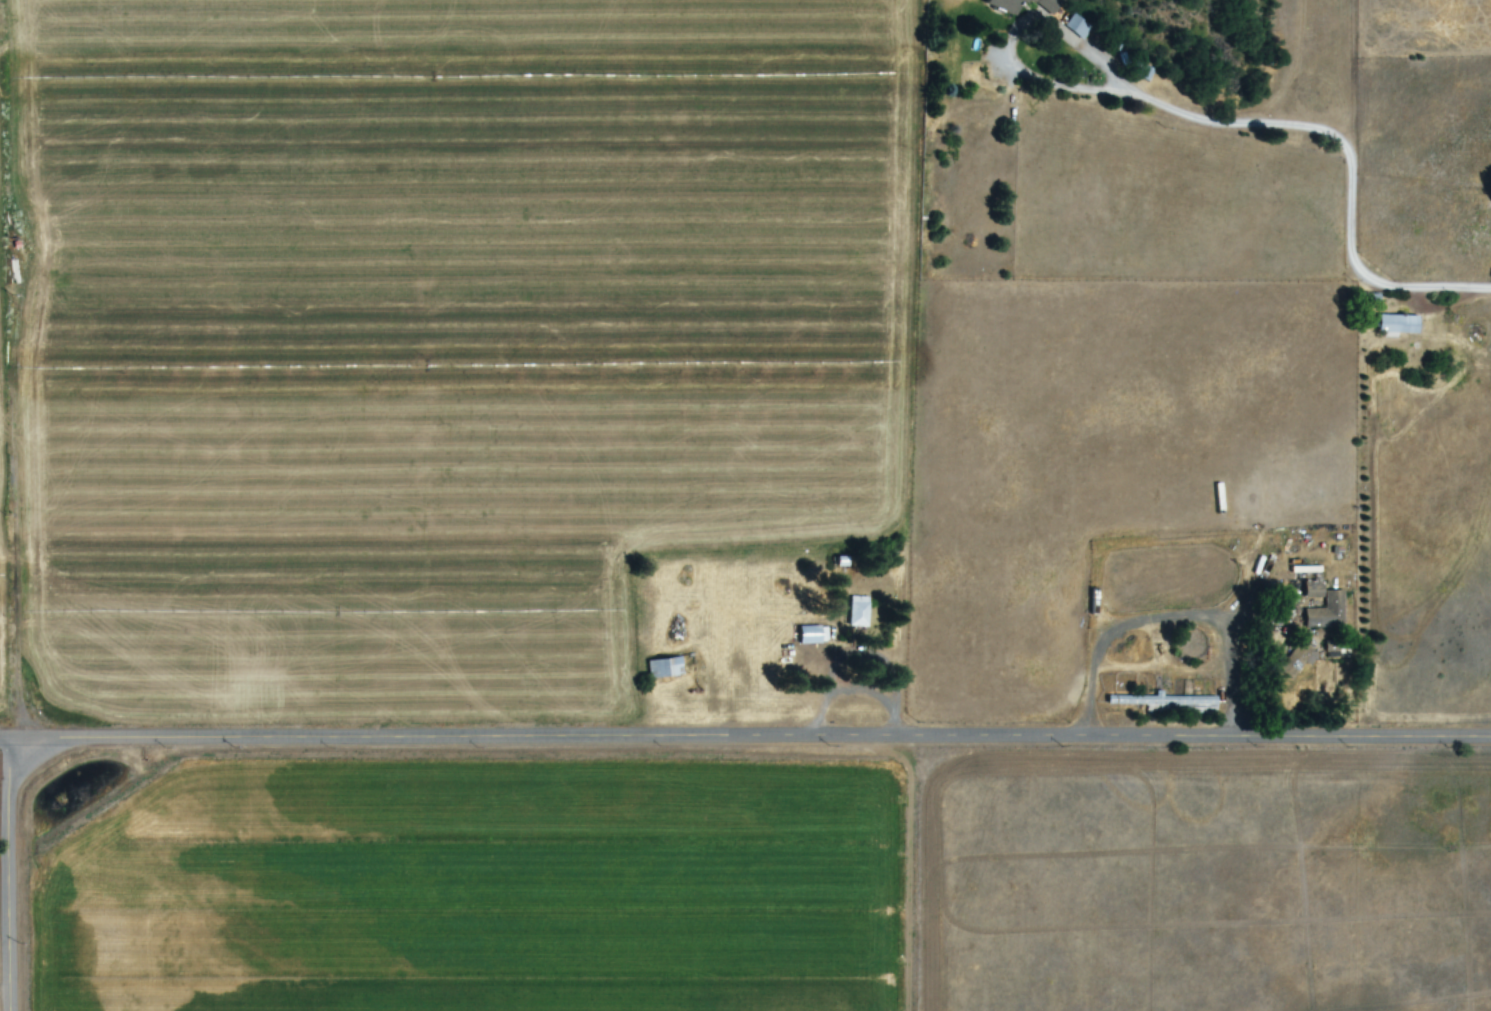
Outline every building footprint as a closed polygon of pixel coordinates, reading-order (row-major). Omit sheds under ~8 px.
[(1009,15),(1014,1),(1023,4),(1024,0),(981,0),(980,5),(1009,15)] [(1050,15),(1062,0),(1030,0),(1050,15)] [(1081,41),(1092,30),(1077,14),(1066,25),(1081,41)] [(1157,73),(1148,66),(1139,76),(1148,83),(1157,73)] [(1415,335),(1416,317),(1375,316),(1375,336),(1395,336),(1395,334),(1415,335)] [(1319,599),(1320,582),(1301,582),(1301,599),(1319,599)] [(1342,591),(1323,592),(1323,609),(1303,610),(1303,628),(1342,628),(1342,591)] [(866,628),(867,597),(848,597),(847,627),(866,628)] [(823,627),(796,628),(796,645),(823,645),(823,627)] [(1308,666),(1317,656),(1299,641),(1275,670),(1289,681),(1304,663),(1308,666)] [(645,660),(646,679),(680,677),(679,658),(645,660)] [(1215,697),(1161,697),(1161,691),(1153,691),(1153,697),(1113,697),(1113,705),(1145,705),(1145,711),(1215,711),(1215,697)]
